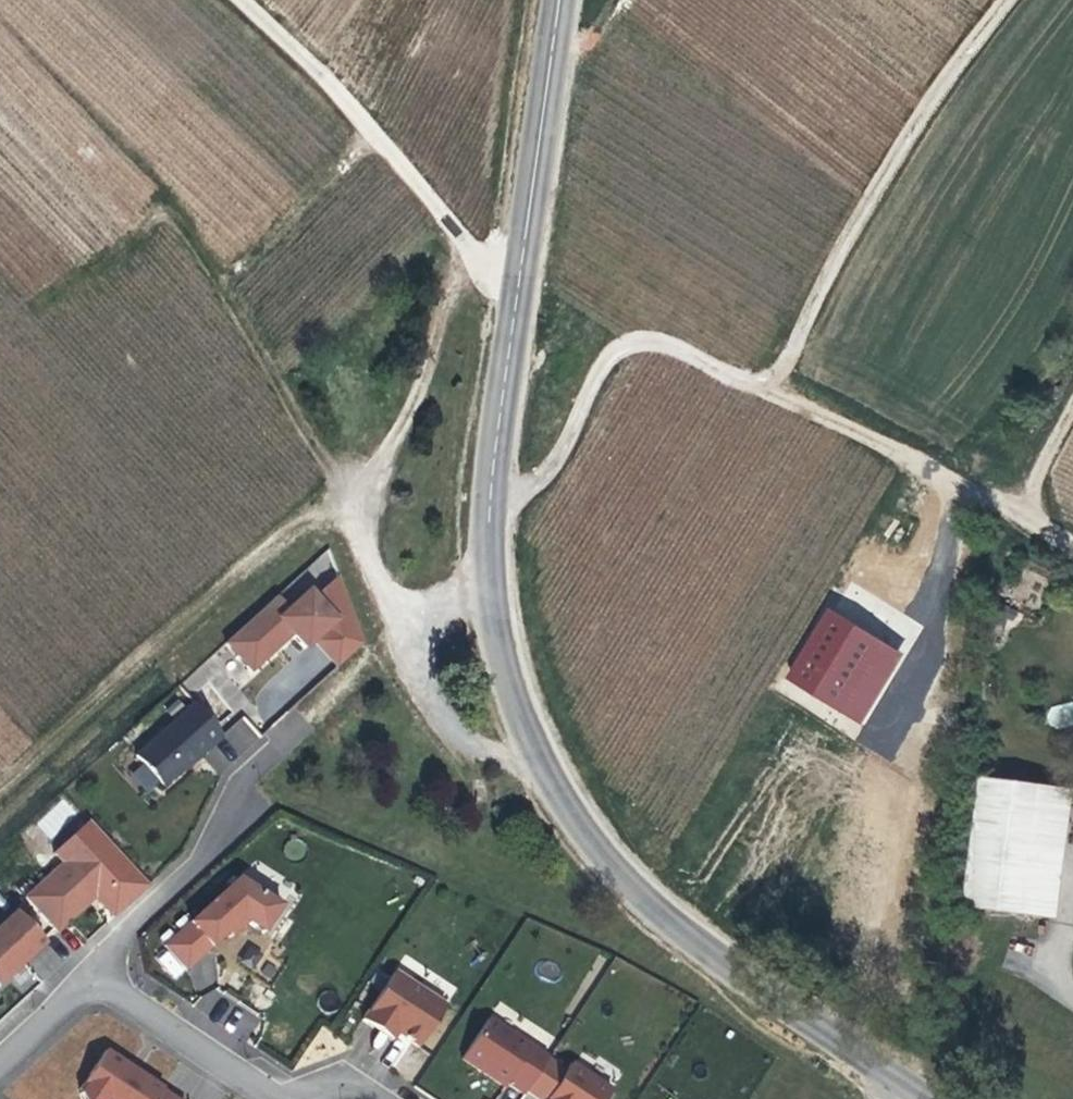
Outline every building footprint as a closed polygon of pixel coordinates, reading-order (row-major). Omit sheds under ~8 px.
[(329,553),(305,565),(317,588),(341,576),(329,553)] [(334,580),(317,595),(338,618),(311,642),(334,667),(362,642),(334,580)] [(338,618),(317,595),(311,600),(305,593),(284,611),(275,620),(288,635),(302,650),(311,642),(338,618)] [(264,608),(275,620),(284,611),(273,599),(264,608)] [(282,641),(288,635),(275,620),(264,608),(222,644),(247,672),(282,641)] [(902,654),(827,609),(786,678),(861,723),(902,654)] [(1052,728),(1072,721),(1072,702),(1046,710),(1052,728)] [(190,705),(175,718),(202,749),(203,751),(218,738),(190,705)] [(131,756),(158,787),(183,766),(202,749),(175,718),(131,756)] [(968,913),(1037,921),(1052,791),(983,783),(968,913)] [(1071,793),(1052,791),(1037,921),(1056,923),(1071,793)] [(82,844),(22,899),(53,932),(86,903),(113,877),(82,844)] [(243,924),(260,935),(277,907),(235,880),(188,923),(210,947),(223,935),(226,940),(235,932),(243,924)] [(0,924),(0,983),(20,964),(41,945),(11,913),(0,924)] [(160,947),(182,971),(210,947),(188,923),(160,947)] [(391,974),(360,1022),(378,1034),(383,1027),(394,1034),(416,1048),(442,1008),(391,974)] [(485,1020),(459,1059),(488,1078),(502,1088),(504,1085),(528,1049),(485,1020)] [(389,1041),(394,1034),(383,1027),(378,1034),(385,1038),(389,1041)] [(191,1098),(106,1046),(79,1090),(93,1098),(191,1098)] [(544,1059),(528,1049),(504,1085),(520,1095),(544,1059)] [(545,1098),(603,1098),(606,1094),(566,1068),(545,1098)]
